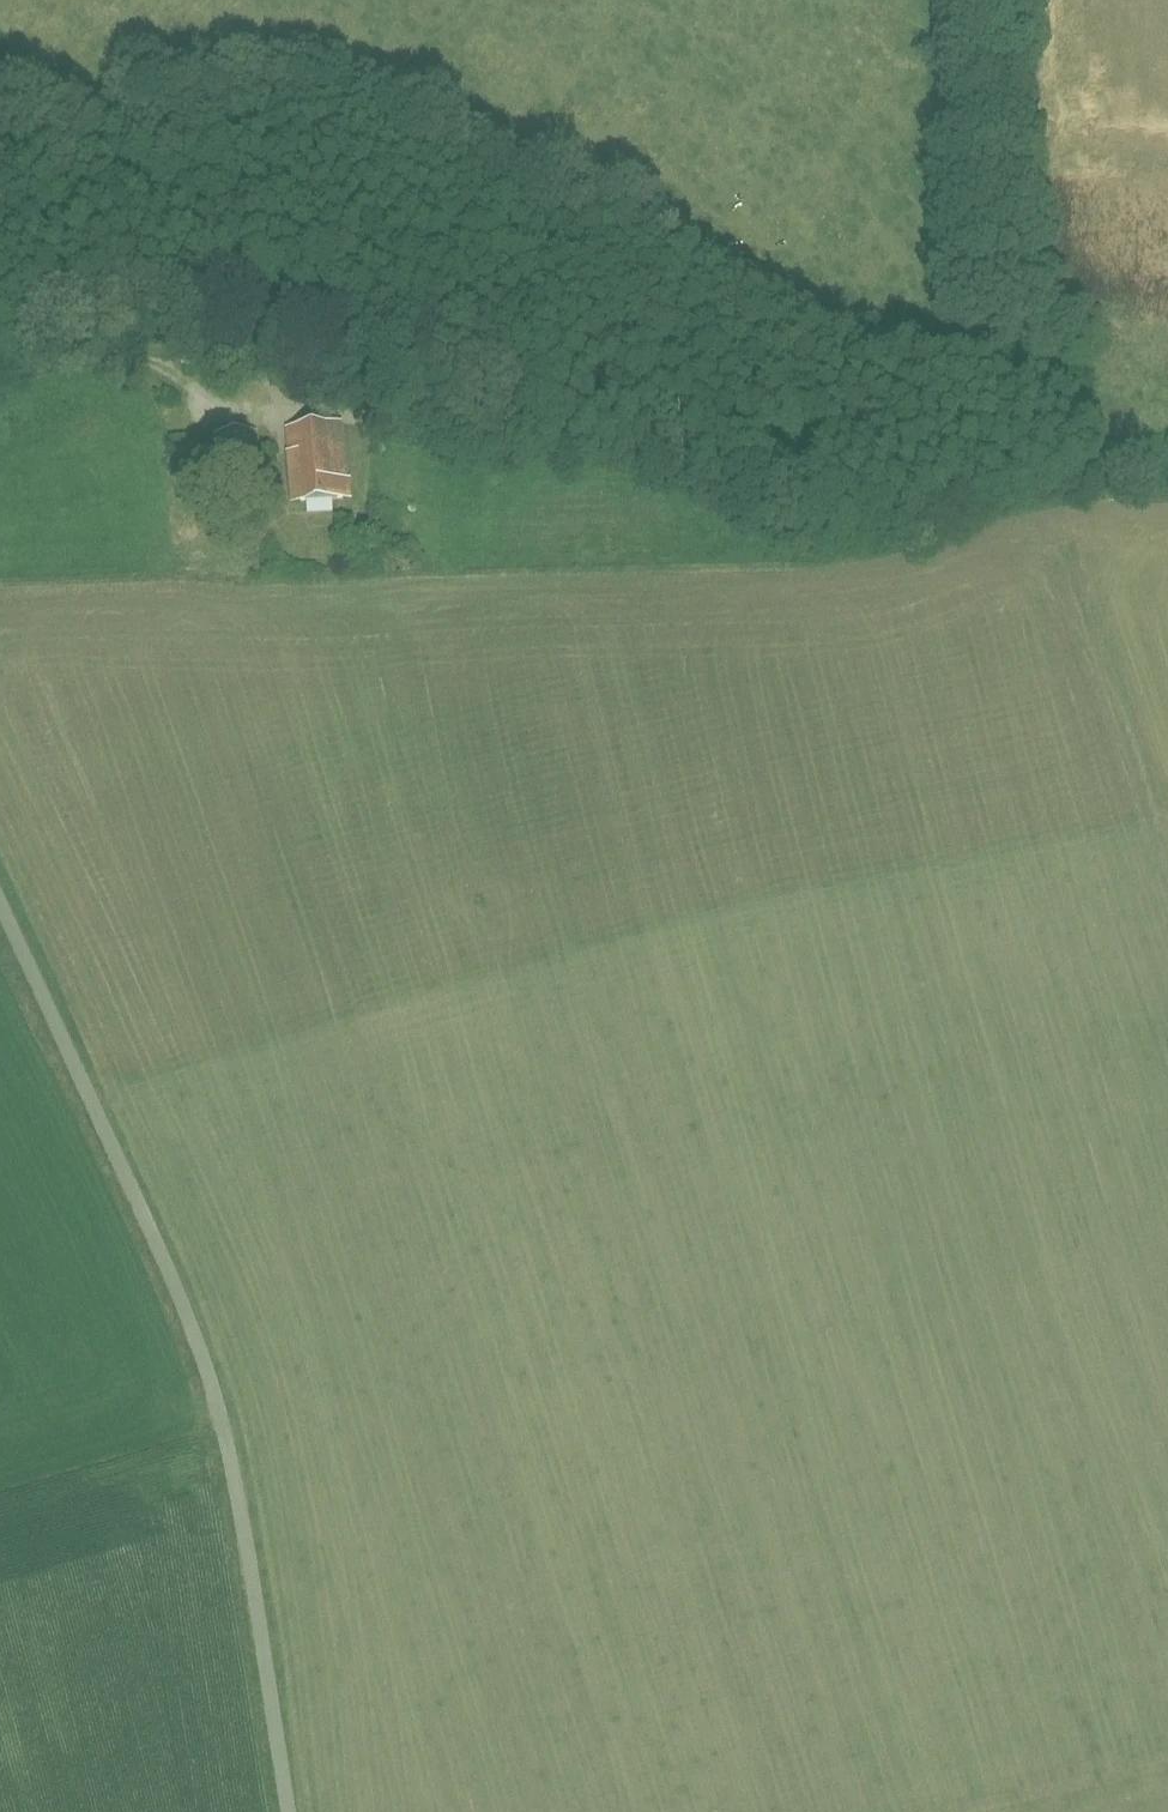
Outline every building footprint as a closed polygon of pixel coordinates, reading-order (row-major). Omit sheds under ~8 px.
[(291,501),(350,496),(348,480),(345,480),(341,425),(285,430),(287,452),(285,453),(288,479),(290,478),(291,501)] [(218,482),(260,479),(256,430),(215,433),(218,482)]
